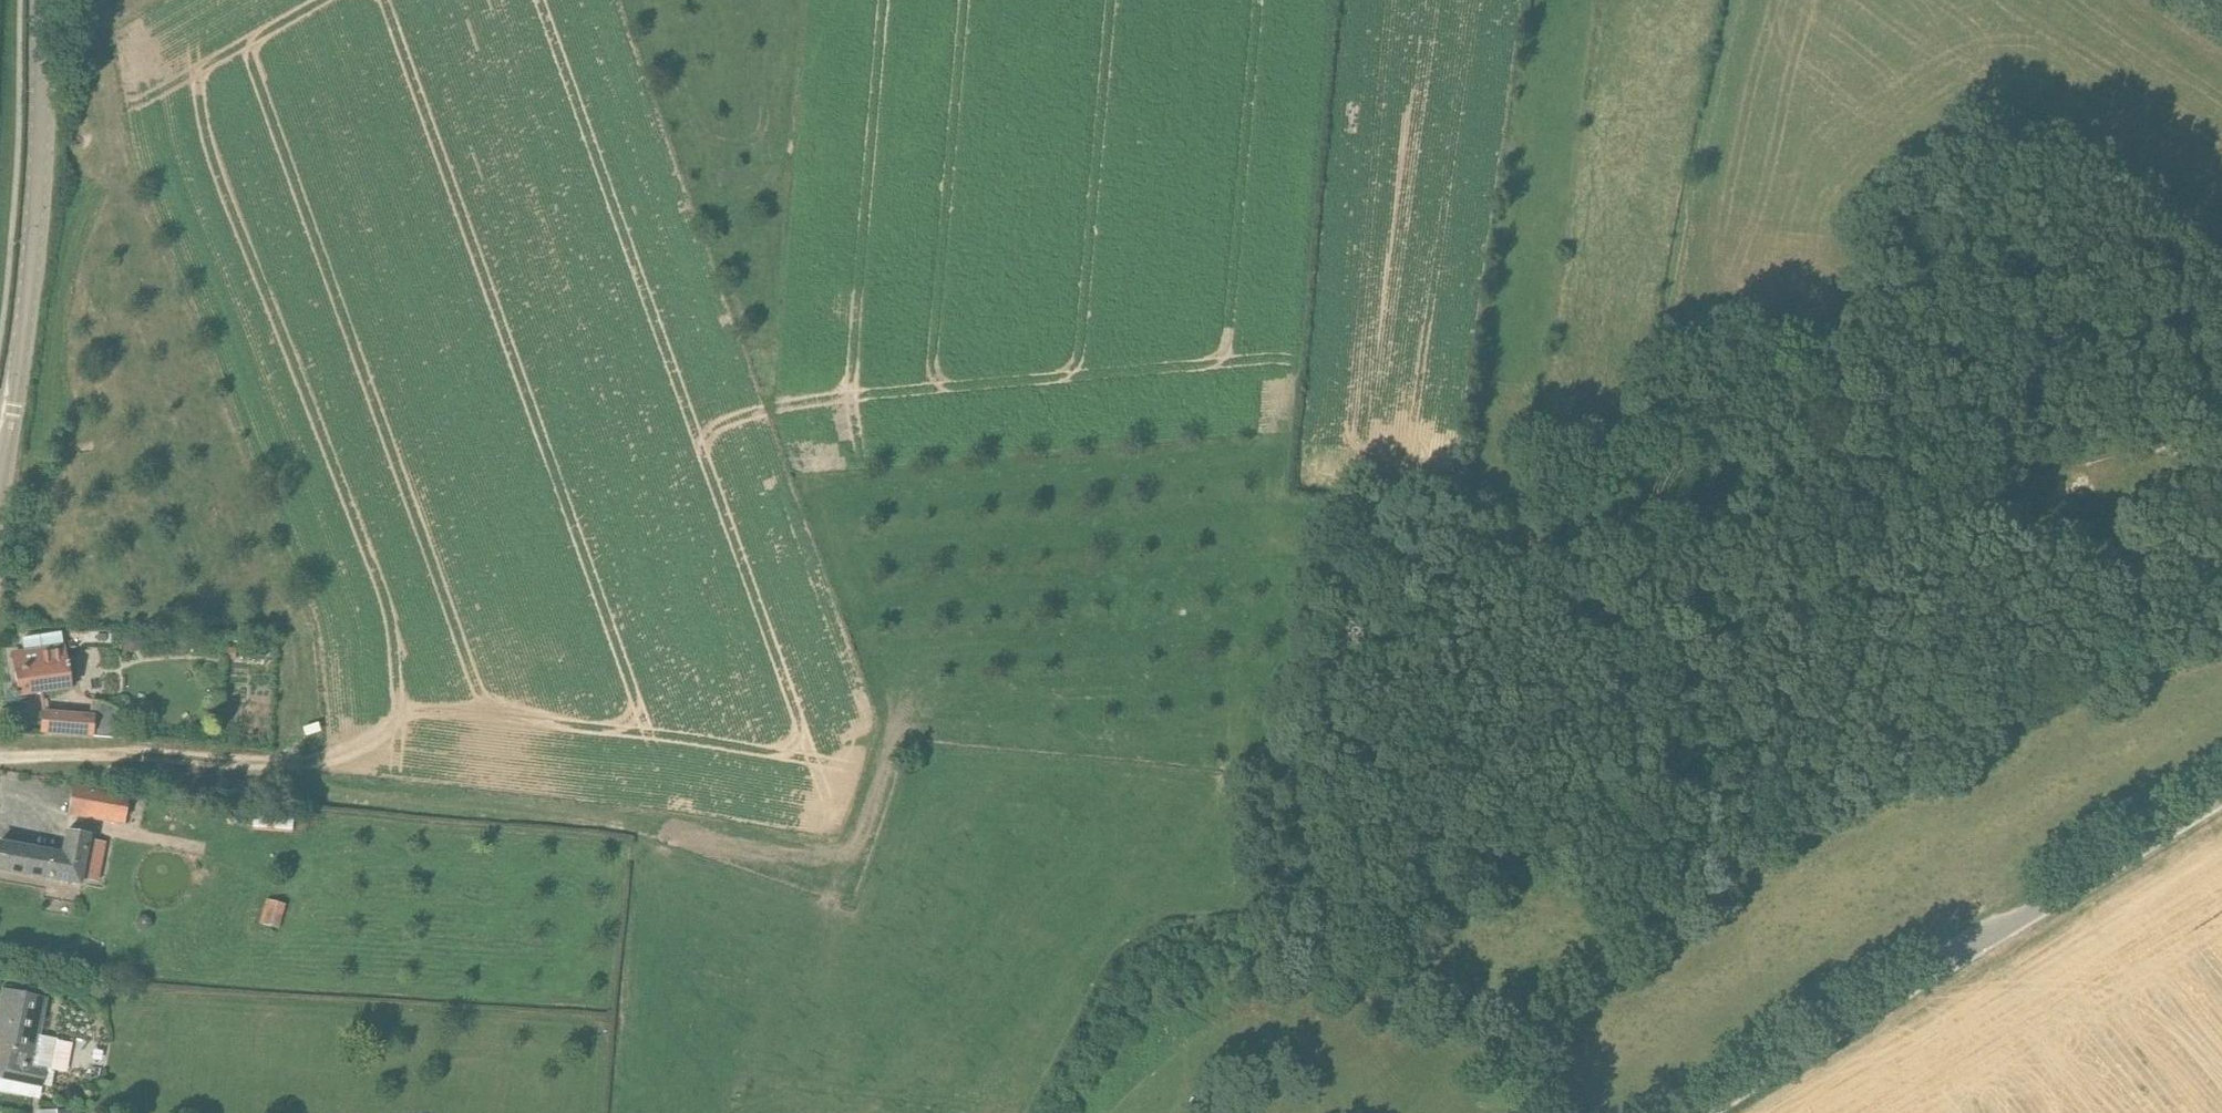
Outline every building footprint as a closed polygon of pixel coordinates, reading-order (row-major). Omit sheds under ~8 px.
[(125,640),(125,648),(133,653),(141,648),(141,639),(133,635),(125,640)] [(19,696),(20,696),(71,688),(64,647),(19,654),(22,671),(15,673),(19,696)] [(227,652),(227,661),(236,661),(236,652),(227,652)] [(122,725),(122,712),(104,703),(92,701),(91,716),(89,736),(110,738),(128,739),(122,725)] [(42,733),(89,736),(91,716),(71,715),(43,713),(42,733)] [(124,823),(128,795),(74,787),(70,815),(124,823)] [(239,824),(248,816),(237,804),(228,811),(239,824)] [(83,879),(90,840),(91,835),(67,831),(63,854),(0,844),(0,870),(82,883),(83,879)] [(279,928),(282,916),(265,912),(262,924),(279,928)] [(144,931),(149,929),(152,924),(150,919),(145,916),(140,918),(137,923),(139,928),(144,931)] [(58,1040),(40,1036),(47,1001),(3,992),(0,1010),(0,1048),(1,1048),(0,1056),(0,1063),(14,1066),(11,1080),(42,1087),(46,1071),(51,1072),(58,1040)] [(99,1077),(101,1068),(92,1066),(90,1075),(99,1077)]
